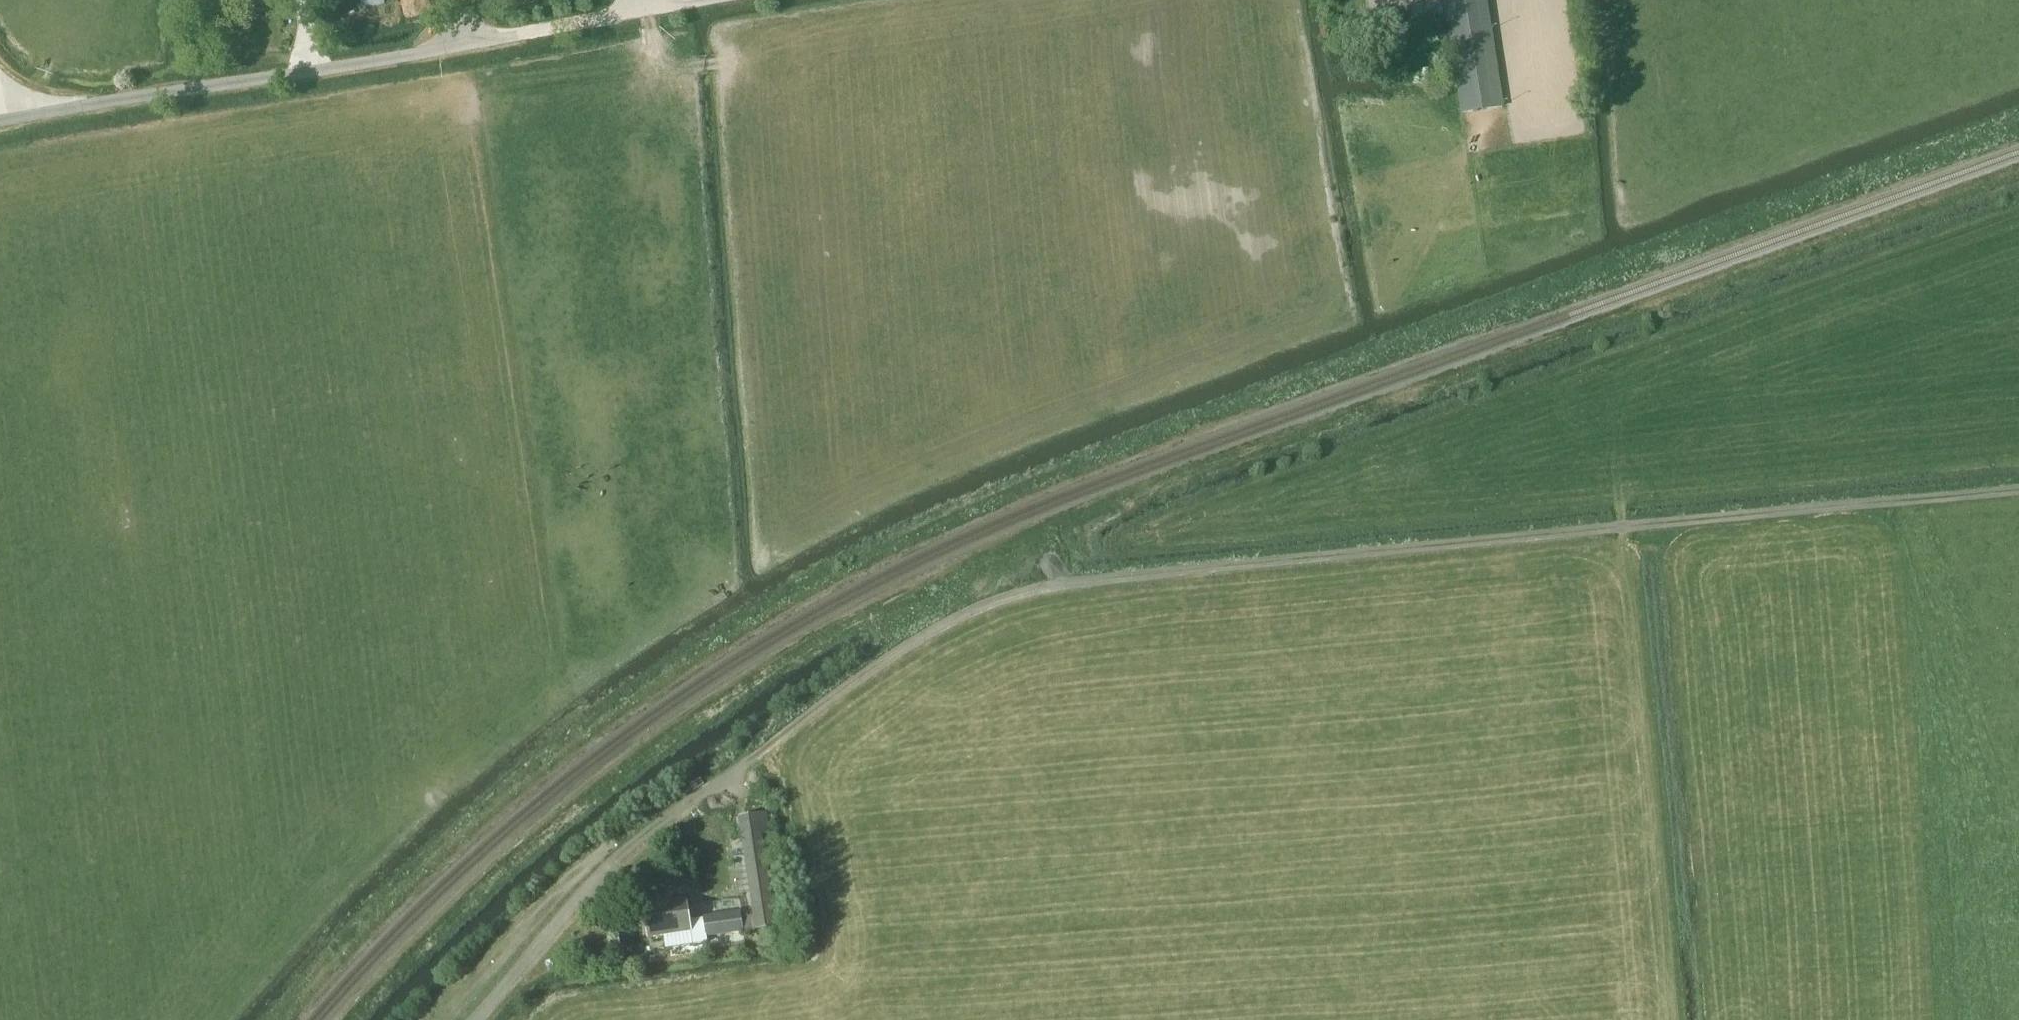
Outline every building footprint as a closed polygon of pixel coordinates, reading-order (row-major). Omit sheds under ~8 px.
[(1462,114),(1502,108),(1486,0),(1445,0),(1462,114)] [(766,861),(762,834),(771,833),(768,813),(738,817),(752,916),(741,918),(740,910),(704,915),(704,919),(690,922),(687,900),(644,907),(648,938),(691,932),(693,945),(708,943),(707,937),(776,928),(769,883),(776,882),(774,860),(766,861)]
